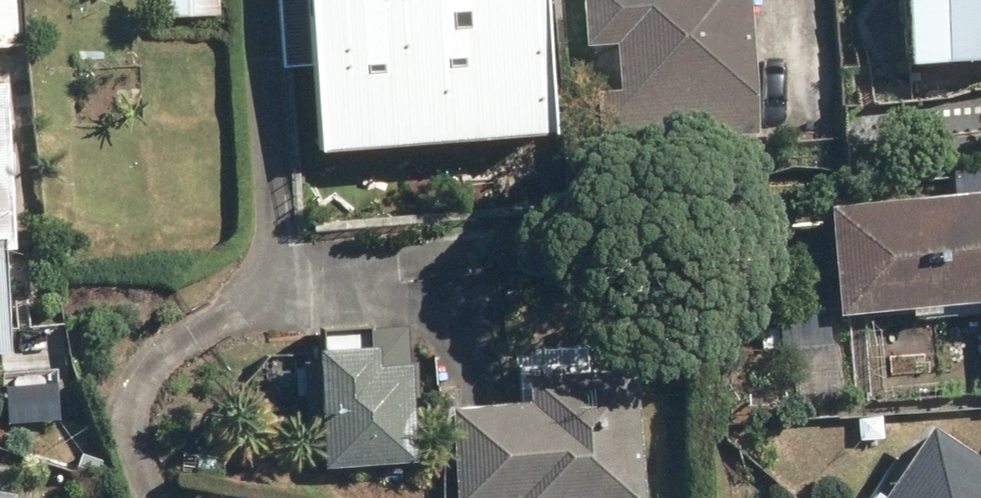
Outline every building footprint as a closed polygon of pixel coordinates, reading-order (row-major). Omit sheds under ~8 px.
[(31,43),(27,0),(0,0),(0,46),(31,43)] [(167,12),(225,10),(224,0),(166,0),(167,12)] [(282,72),(311,70),(317,159),(558,143),(548,0),(277,0),(282,72)] [(587,41),(617,39),(621,88),(600,90),(604,142),(763,128),(751,0),(584,0),(587,41)] [(902,62),(980,55),(980,0),(897,0),(902,62)] [(16,246),(2,81),(0,81),(0,247),(16,246)] [(821,200),(831,312),(980,298),(980,186),(821,200)] [(361,345),(311,348),(320,467),(413,460),(403,322),(360,326),(361,345)] [(527,397),(446,403),(452,497),(643,497),(634,364),(526,371),(527,397)] [(927,419),(873,497),(980,497),(980,455),(927,419)]
